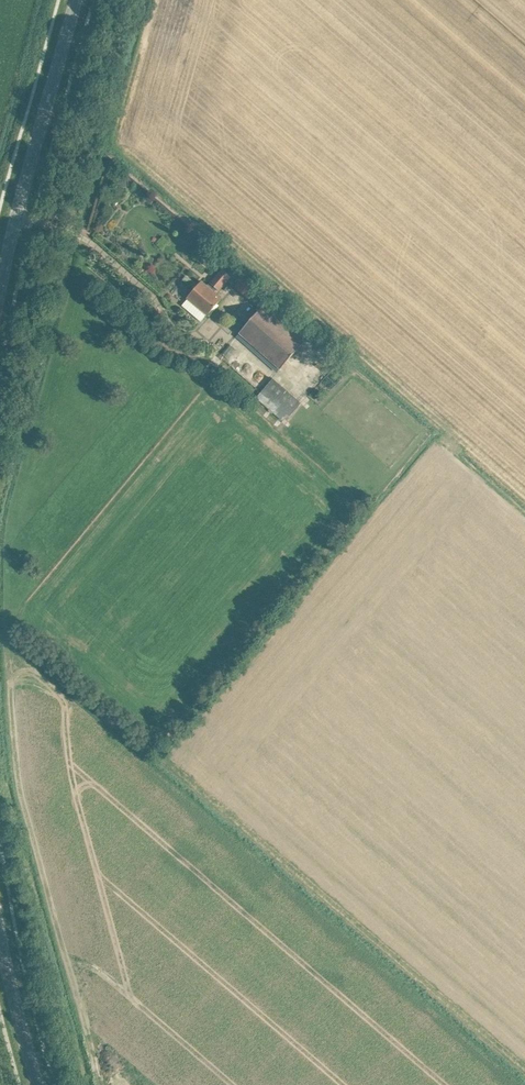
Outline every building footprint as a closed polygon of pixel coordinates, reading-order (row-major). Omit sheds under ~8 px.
[(218,291),(231,276),(222,269),(210,283),(207,286),(201,281),(187,298),(188,299),(182,306),(200,321),(206,315),(207,316),(222,299),(214,292),(216,290),(218,291)] [(248,298),(258,286),(245,275),(235,287),(248,298)] [(280,370),(303,343),(262,307),(239,333),(280,370)] [(262,398),(290,421),(307,401),(279,378),(262,398)]
